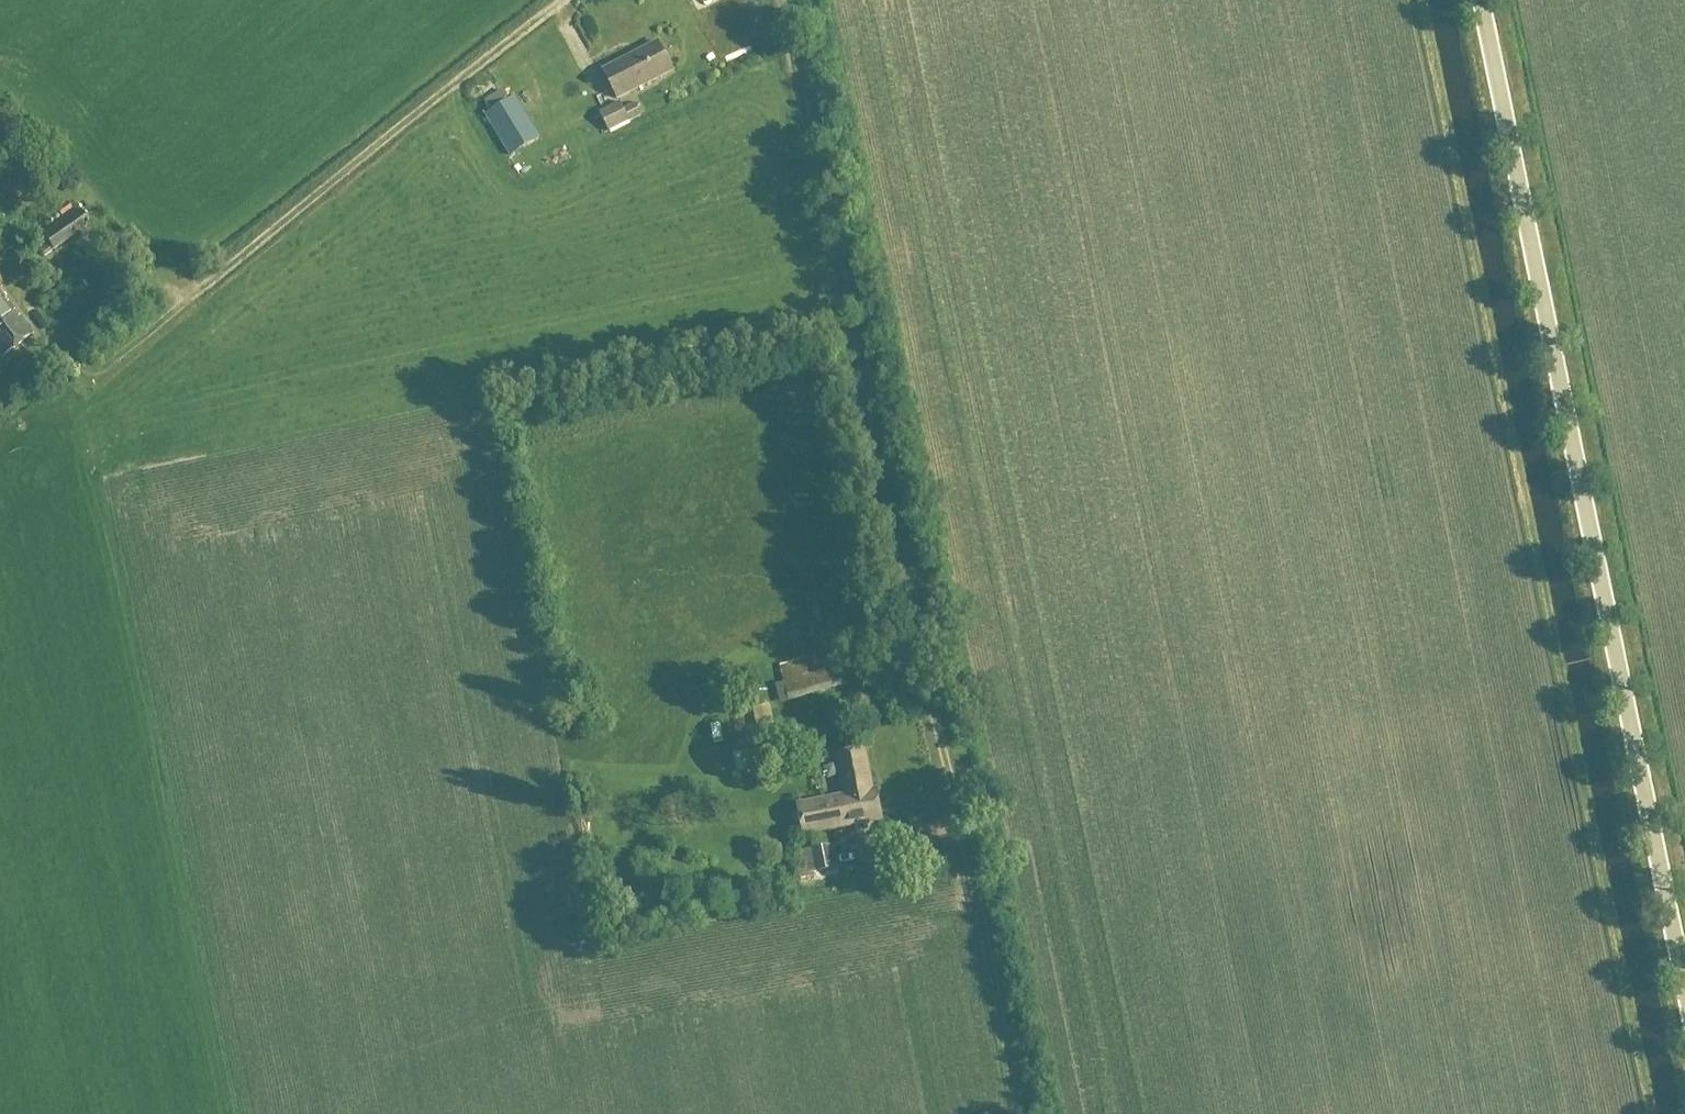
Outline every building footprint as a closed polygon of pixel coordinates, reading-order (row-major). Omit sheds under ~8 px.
[(671,70),(656,42),(601,70),(616,98),(671,70)] [(500,86),(481,97),(491,114),(487,116),(510,154),(537,138),(513,100),(510,102),(500,86)] [(635,105),(623,111),(618,101),(598,112),(609,133),(629,122),(640,116),(635,105)] [(43,258),(75,236),(78,241),(85,236),(82,231),(90,225),(76,207),(72,210),(68,204),(57,211),(61,217),(52,224),(51,222),(49,223),(50,225),(39,232),(47,244),(38,250),(43,258)] [(31,335),(18,318),(15,320),(10,313),(13,312),(7,304),(4,306),(1,302),(4,300),(0,295),(0,360),(31,335)] [(779,667),(789,700),(847,683),(842,666),(809,676),(804,659),(779,667)] [(841,826),(841,824),(880,816),(875,791),(871,792),(864,750),(835,755),(843,797),(797,806),(802,833),(841,826)] [(831,846),(793,853),(797,877),(835,871),(831,846)]
